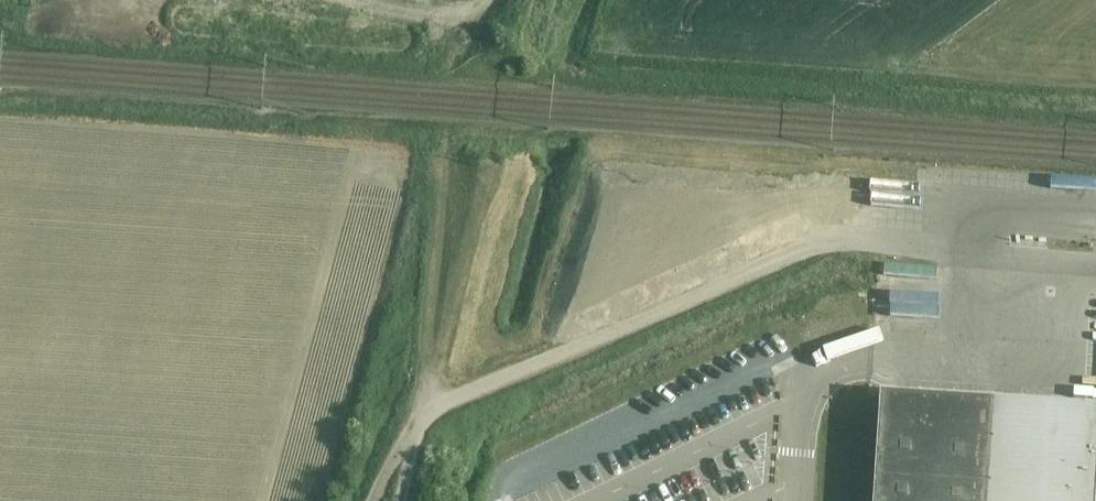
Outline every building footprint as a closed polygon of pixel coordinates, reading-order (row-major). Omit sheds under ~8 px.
[(868,175),(868,211),(923,211),(923,175),(868,175)] [(936,401),(884,398),(875,500),(1095,500),(1095,410),(936,401)]
